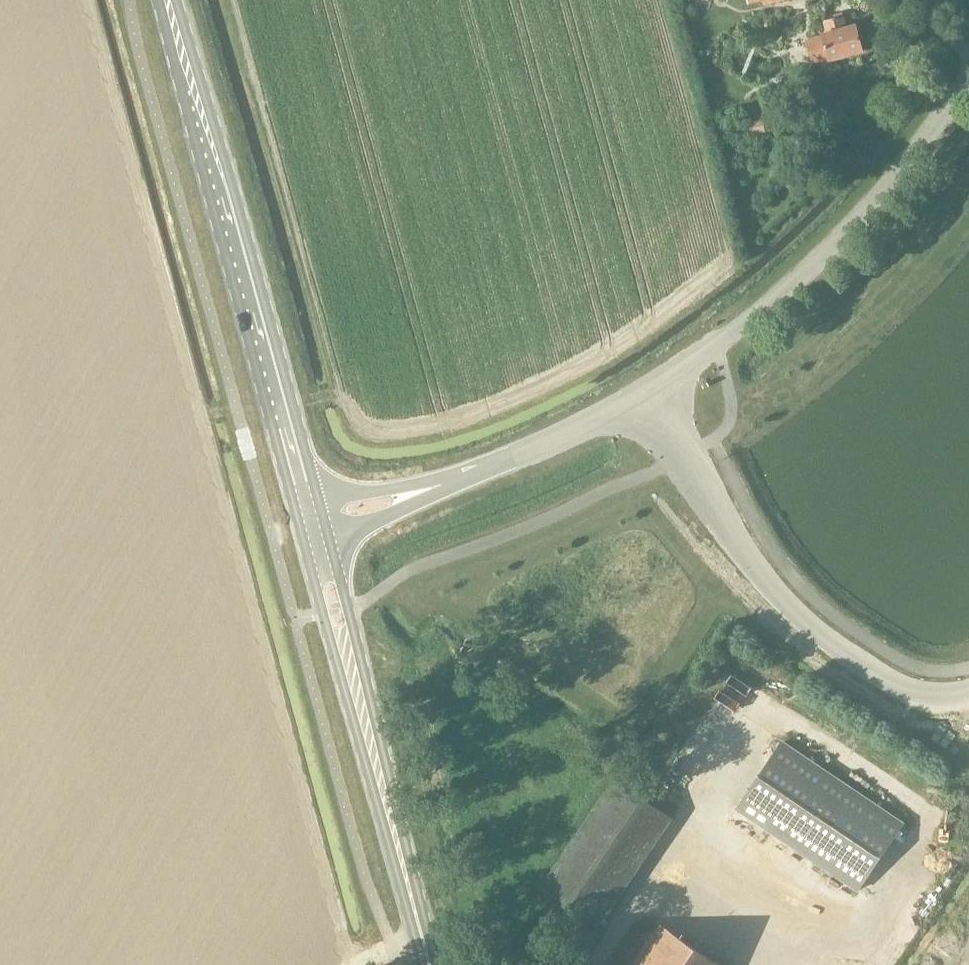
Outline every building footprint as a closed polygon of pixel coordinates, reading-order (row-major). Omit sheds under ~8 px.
[(828,58),(829,60),(863,50),(856,25),(846,28),(843,15),(823,21),(827,34),(822,35),(822,37),(807,41),(813,63),(828,58)] [(709,737),(734,754),(777,688),(753,673),(728,657),(673,742),(696,757),(709,737)] [(781,741),(735,809),(856,890),(902,822),(781,741)] [(671,819),(614,780),(539,889),(598,928),(671,819)] [(906,936),(941,937),(943,890),(908,888),(906,936)] [(658,925),(632,964),(718,964),(658,925)] [(951,964),(968,964),(968,937),(951,964)]
